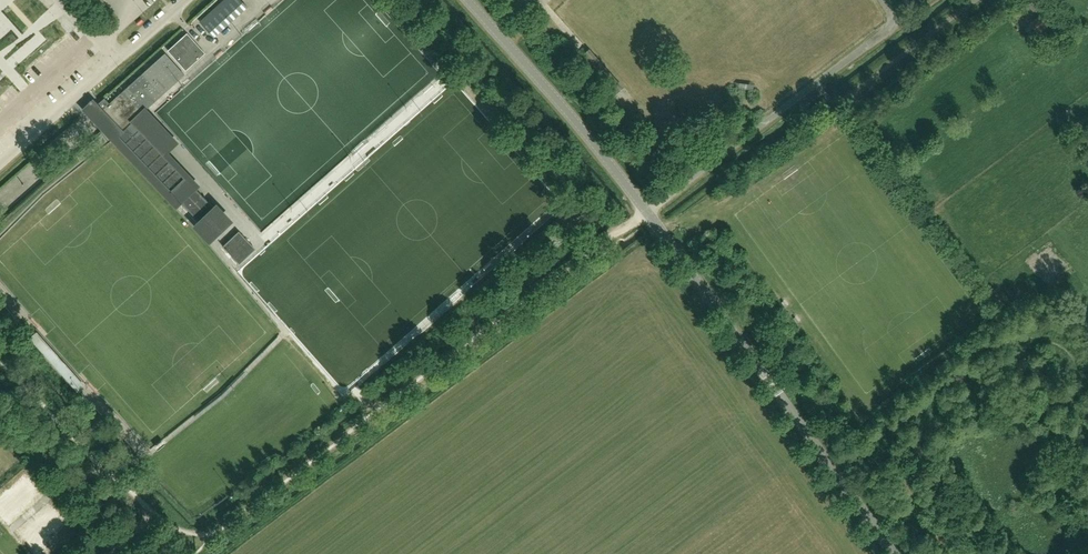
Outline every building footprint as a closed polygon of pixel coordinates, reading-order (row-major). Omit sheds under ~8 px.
[(247,7),(241,0),(224,0),(200,22),(214,37),(247,7)] [(1033,22),(1040,31),(1050,23),(1044,14),(1033,22)] [(176,43),(168,50),(186,70),(204,53),(188,35),(177,45),(176,43)] [(115,135),(169,192),(184,178),(131,122),(183,75),(165,54),(99,113),(117,133),(115,135)] [(601,96),(618,114),(622,111),(605,92),(601,96)] [(1083,127),(1079,121),(1075,124),(1079,130),(1083,127)] [(212,206),(196,189),(182,203),(198,220),(192,225),(209,243),(233,220),(216,202),(212,206)] [(256,248),(239,230),(222,246),(239,264),(256,248)]
